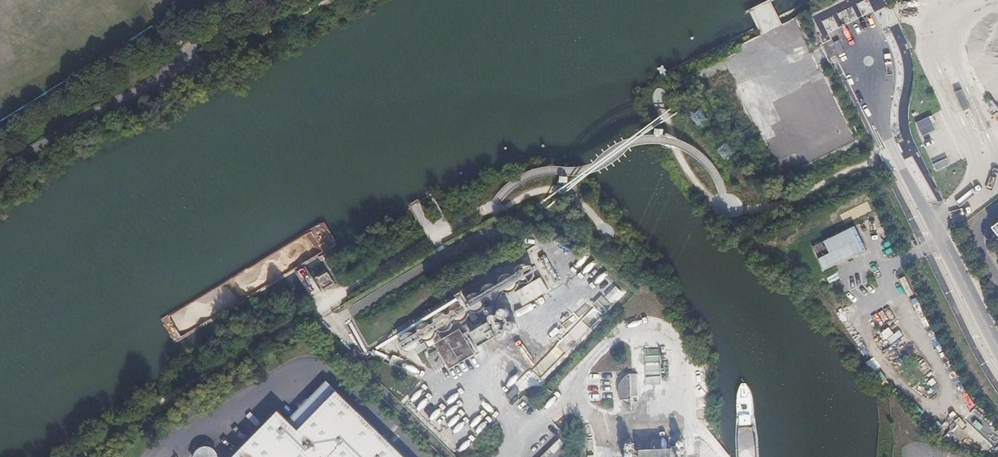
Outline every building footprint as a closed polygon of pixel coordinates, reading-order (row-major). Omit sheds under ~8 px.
[(964,112),(972,109),(965,89),(957,92),(964,112)] [(812,149),(819,165),(849,152),(845,143),(855,139),(846,118),(856,114),(850,100),(827,110),(833,124),(821,129),(827,143),(812,149)] [(933,102),(919,106),(921,112),(935,108),(933,102)] [(800,122),(807,135),(821,127),(815,114),(800,122)] [(931,116),(917,122),(924,137),(938,131),(931,116)] [(939,171),(951,165),(948,159),(936,164),(939,171)] [(813,246),(825,270),(831,267),(828,263),(829,262),(842,255),(842,256),(844,259),(843,260),(844,261),(867,249),(855,226),(813,246)] [(441,334),(444,335),(447,334),(449,333),(451,332),(453,329),(454,327),(457,325),(459,325),(462,325),(465,324),(468,322),(470,319),(471,315),(473,314),(476,315),(478,315),(483,312),(486,308),(487,304),(488,303),(489,304),(495,305),(498,304),(500,302),(502,300),(504,298),(504,296),(507,294),(511,294),(513,294),(516,293),(519,290),(520,288),(521,286),(523,285),(525,285),(527,285),(530,285),(532,284),(534,282),(536,279),(537,276),(537,273),(536,269),(533,266),(529,265),(527,265),(524,266),(522,267),(519,270),(518,272),(518,274),(515,276),(512,275),(510,276),(507,277),(504,279),(503,280),(501,283),(498,285),(495,285),(493,285),(491,286),(488,288),(486,290),(485,292),(484,295),(482,295),(478,295),(473,296),(471,299),(469,302),(468,304),(468,306),(467,307),(464,306),(462,305),(460,305),(458,306),(455,307),(453,309),(451,311),(451,313),(448,315),(446,315),(442,315),(439,317),(437,318),(435,320),(434,324),(432,325),(431,324),(429,324),(426,325),(424,325),(421,327),(419,330),(418,332),(418,334),(416,335),(412,334),(410,334),(406,336),(403,339),(402,346),(404,351),(411,354),(415,353),(417,352),(420,350),(421,346),(422,345),(424,343),(426,344),(428,344),(430,344),(433,343),(436,340),(437,338),(438,336),(441,334)] [(881,326),(887,340),(899,335),(892,321),(881,326)] [(481,349),(490,343),(499,338),(491,324),(472,336),(481,349)] [(452,367),(467,358),(472,355),(460,335),(441,347),(452,367)] [(634,402),(634,386),(634,376),(633,376),(631,377),(629,378),(627,380),(625,383),(623,387),(621,391),(621,396),(621,397),(622,400),(622,401),(623,403),(634,402)] [(292,423),(281,413),(237,456),(407,456),(330,383),(292,423)] [(218,455),(217,453),(214,449),(210,447),(206,446),(203,446),(200,447),(198,449),(196,450),(195,452),(193,455),(193,456),(218,456),(218,455)]
